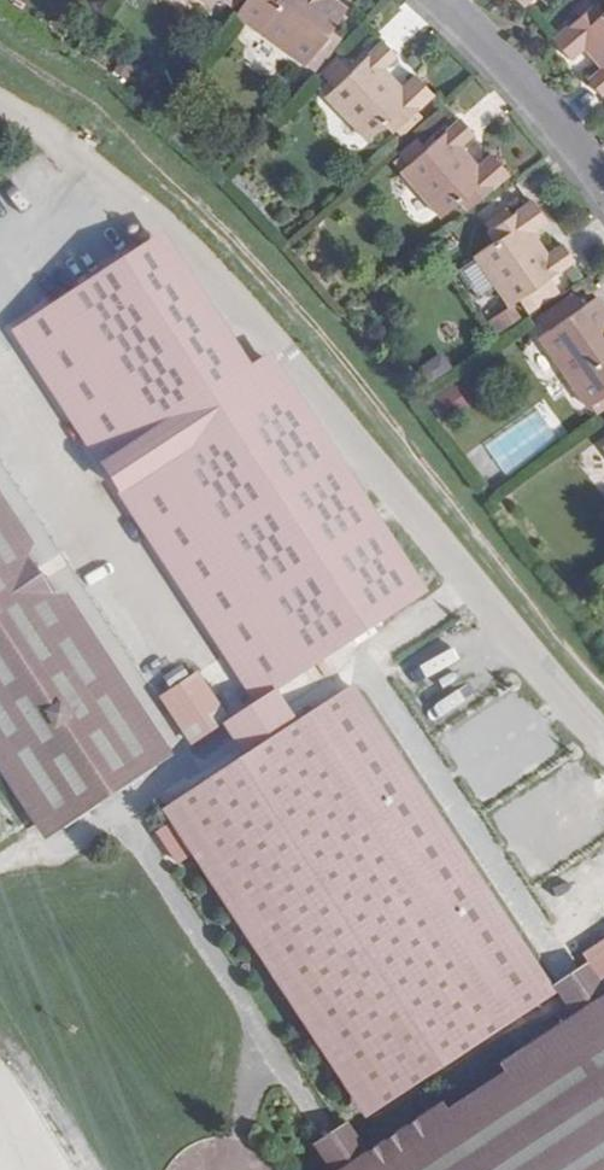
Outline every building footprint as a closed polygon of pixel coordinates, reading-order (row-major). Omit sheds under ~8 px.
[(347,8),(336,0),(247,0),(236,15),(317,75),(339,45),(327,36),(347,8)] [(522,8),(531,0),(515,0),(522,8)] [(603,89),(603,13),(597,4),(555,38),(571,57),(590,42),(593,46),(588,50),(601,67),(587,79),(599,93),(603,89)] [(393,130),(433,95),(417,76),(398,92),(395,88),(400,84),(386,68),(400,55),(388,40),(328,92),(368,138),(386,122),(393,130)] [(467,208),(507,173),(490,154),(472,170),(469,166),(473,162),(459,146),(473,133),(461,118),(402,170),(442,216),(459,200),(467,208)] [(577,262),(566,246),(550,257),(537,239),(532,243),(530,239),(550,225),(535,204),(491,234),(497,243),(477,257),(512,307),(522,300),(531,313),(562,292),(552,278),(577,262)] [(143,251),(17,334),(262,704),(413,605),(255,367),(230,383),(143,251)] [(598,296),(583,306),(575,295),(543,318),(551,329),(540,337),(589,406),(603,396),(603,304),(598,296)] [(455,385),(432,399),(443,415),(466,401),(455,385)] [(57,839),(166,767),(0,515),(0,752),(57,839)] [(470,705),(479,664),(425,652),(416,693),(470,705)] [(199,670),(159,696),(190,745),(230,719),(199,670)] [(343,696),(173,811),(376,1110),(546,995),(343,696)] [(554,986),(574,1017),(603,997),(603,996),(585,966),(554,986)] [(574,1017),(499,1067),(504,1075),(446,1113),(441,1105),(365,1155),(343,1169),(603,1169),(603,997),(574,1017)] [(315,1145),(332,1169),(343,1169),(365,1155),(345,1125),(315,1145)]
